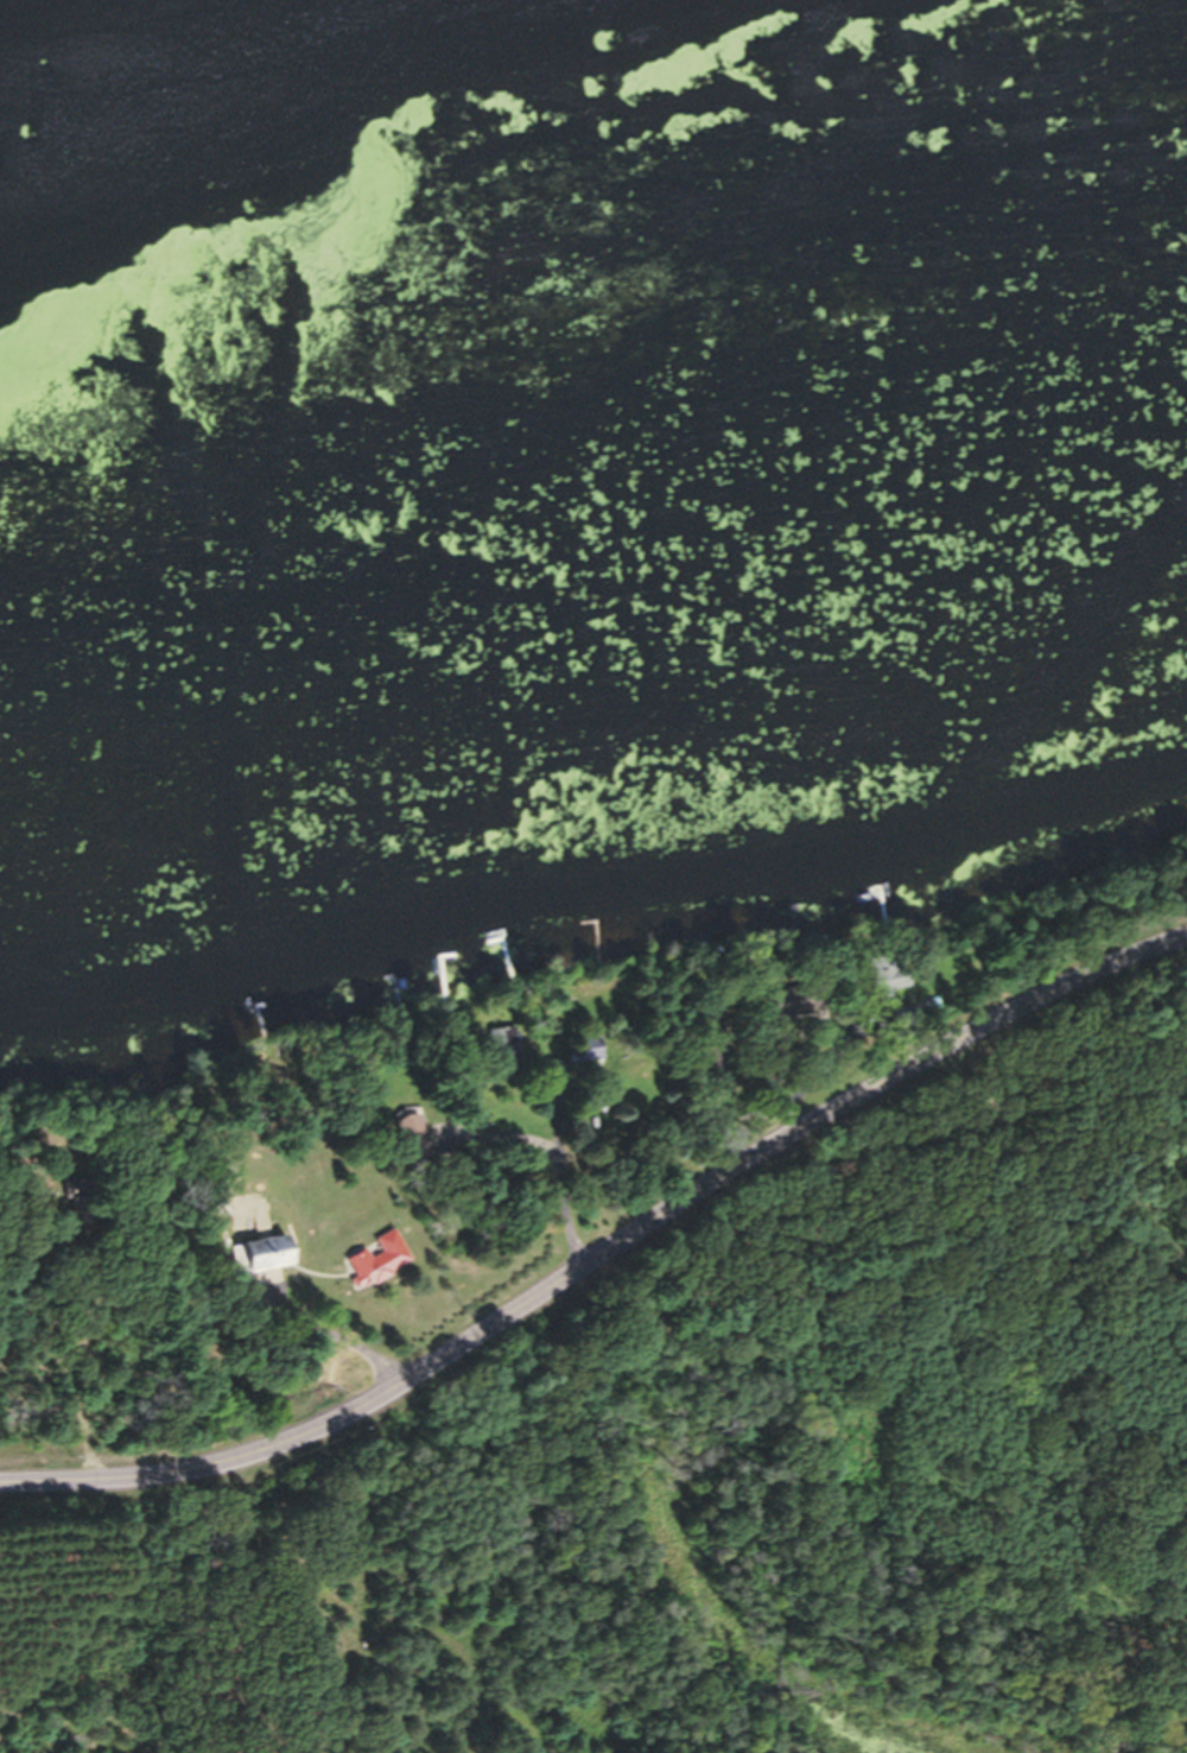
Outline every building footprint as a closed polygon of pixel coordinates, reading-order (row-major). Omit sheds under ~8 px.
[(495,1036),(495,1071),(519,1071),(519,1036),(495,1036)] [(435,1160),(416,1121),(391,1133),(410,1172),(435,1160)] [(343,1265),(357,1294),(407,1271),(392,1238),(371,1248),(373,1252),(343,1265)] [(282,1274),(279,1245),(232,1250),(236,1280),(282,1274)]
